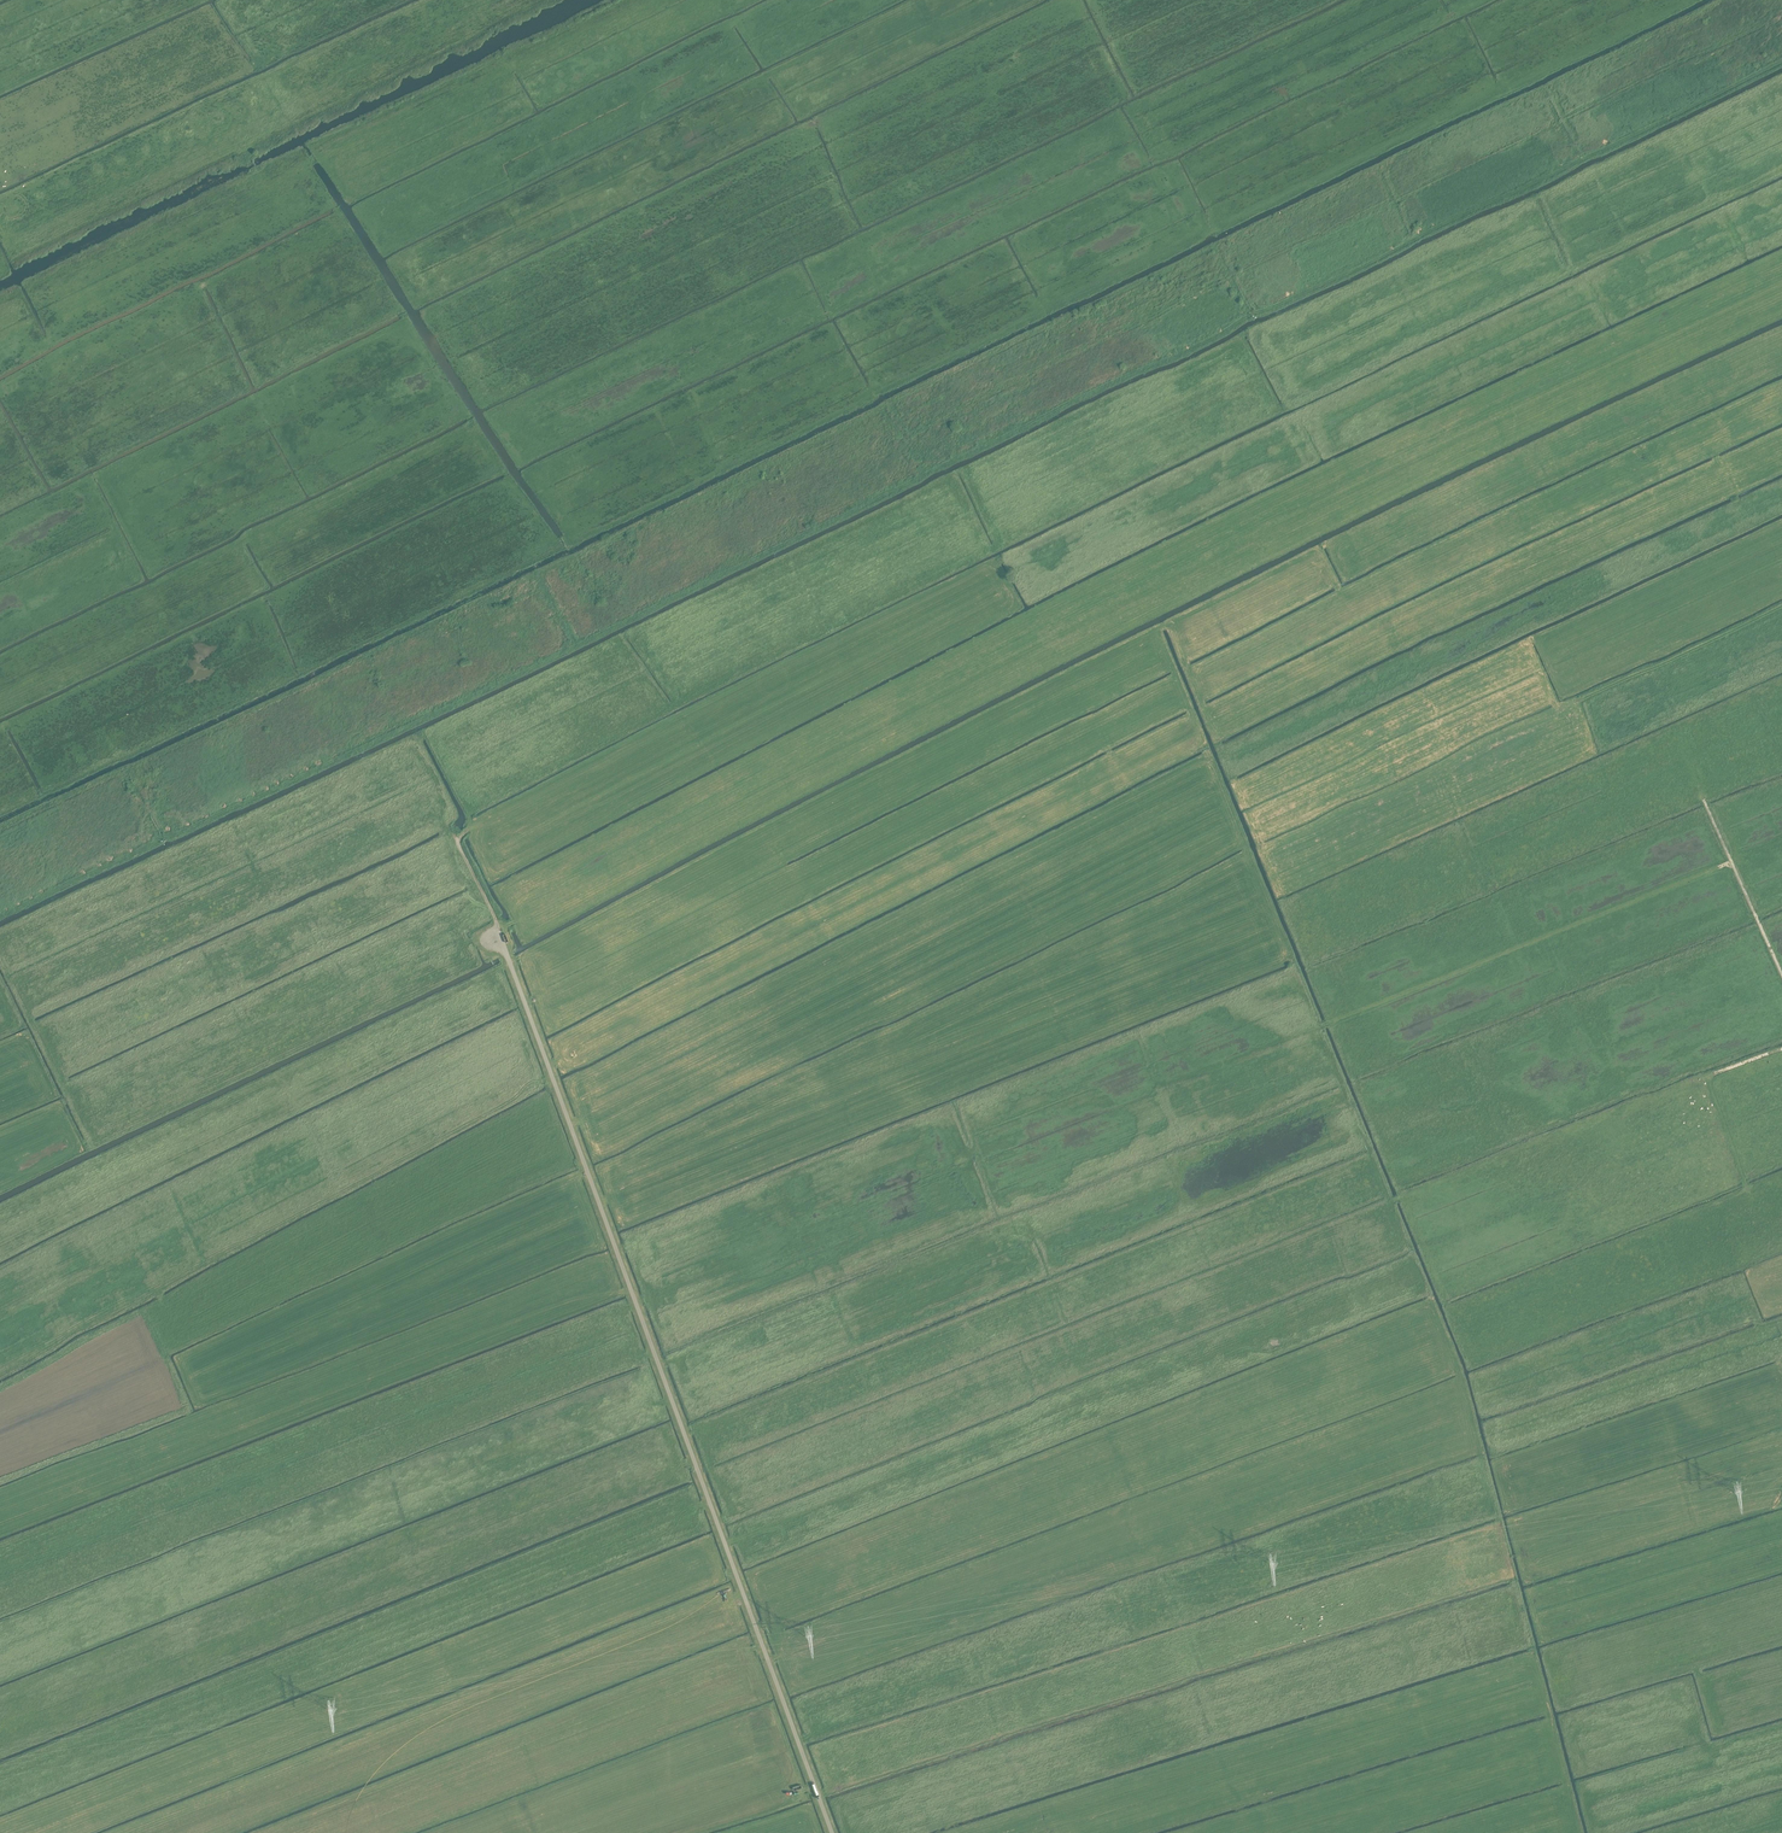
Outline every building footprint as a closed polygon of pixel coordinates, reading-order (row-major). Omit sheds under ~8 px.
[(486,935),(493,931),(489,925),(482,930),(486,935)]
